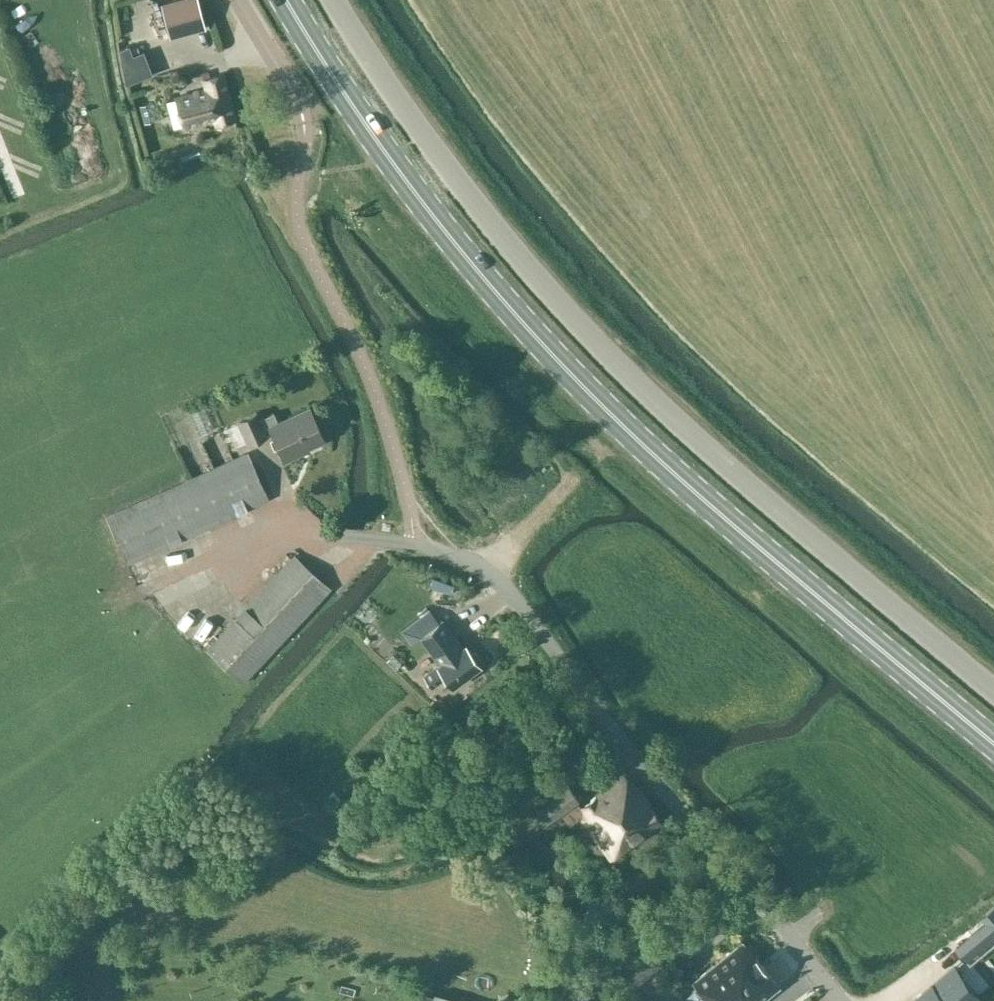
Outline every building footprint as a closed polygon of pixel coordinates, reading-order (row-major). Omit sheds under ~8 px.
[(170,36),(205,27),(198,0),(176,0),(162,4),(170,36)] [(129,44),(119,48),(120,56),(121,59),(133,54),(129,44)] [(224,75),(211,78),(209,70),(203,72),(207,89),(176,97),(184,126),(215,118),(216,124),(236,119),(224,75)] [(284,461),(308,452),(307,448),(325,441),(311,406),(277,419),(274,412),(260,418),(257,411),(237,419),(246,445),(268,436),(266,433),(272,430),(284,461)] [(190,480),(105,517),(127,565),(270,500),(250,459),(248,454),(240,457),(205,473),(190,480)] [(243,683),(331,589),(294,556),(207,650),(243,683)] [(171,614),(189,603),(182,593),(165,604),(171,614)] [(193,630),(202,637),(215,623),(207,615),(193,630)] [(466,645),(464,647),(443,618),(419,636),(440,664),(423,676),(432,687),(445,678),(451,687),(480,665),(466,645)] [(580,819),(613,864),(664,828),(633,786),(631,787),(624,778),(583,807),(581,804),(578,807),(579,808),(577,809),(575,806),(580,803),(566,782),(530,806),(544,828),(562,816),(570,826),(580,819)] [(970,954),(993,938),(993,907),(982,915),(990,925),(961,945),(970,954)] [(702,934),(717,924),(708,912),(693,922),(702,934)] [(761,964),(743,941),(741,942),(693,982),(703,994),(699,997),(702,1000),(715,1000),(761,964)] [(913,993),(920,1000),(969,1000),(983,989),(957,957),(913,993)] [(778,987),(778,988),(780,986),(761,964),(715,1000),(761,1000),(778,987)] [(435,992),(432,1000),(462,1000),(435,992)]
